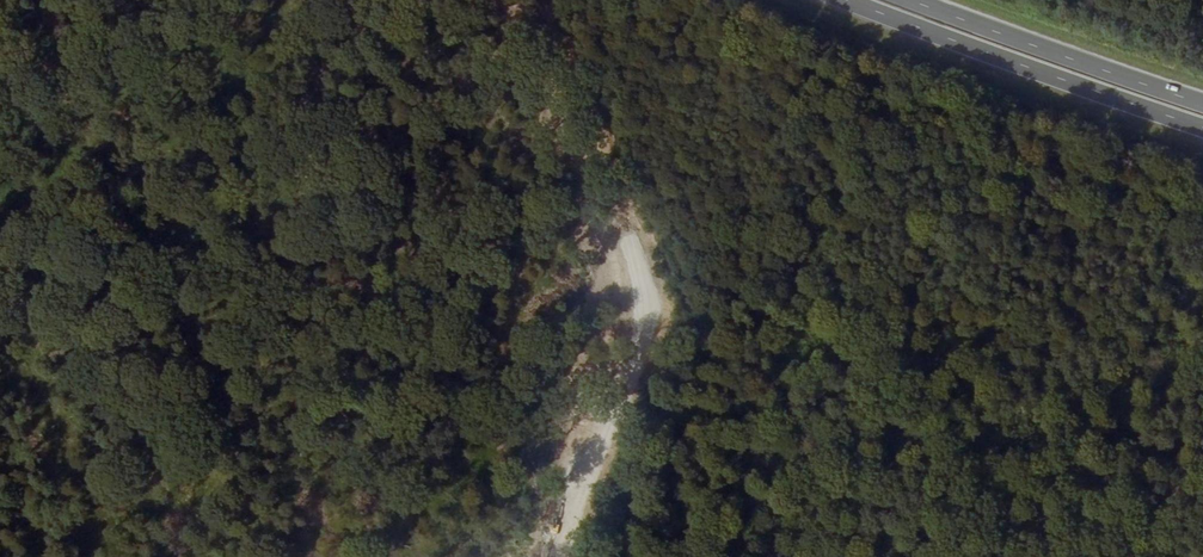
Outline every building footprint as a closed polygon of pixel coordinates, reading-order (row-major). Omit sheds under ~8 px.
[(952,13),(954,7),(935,0),(918,0),(952,13)]
